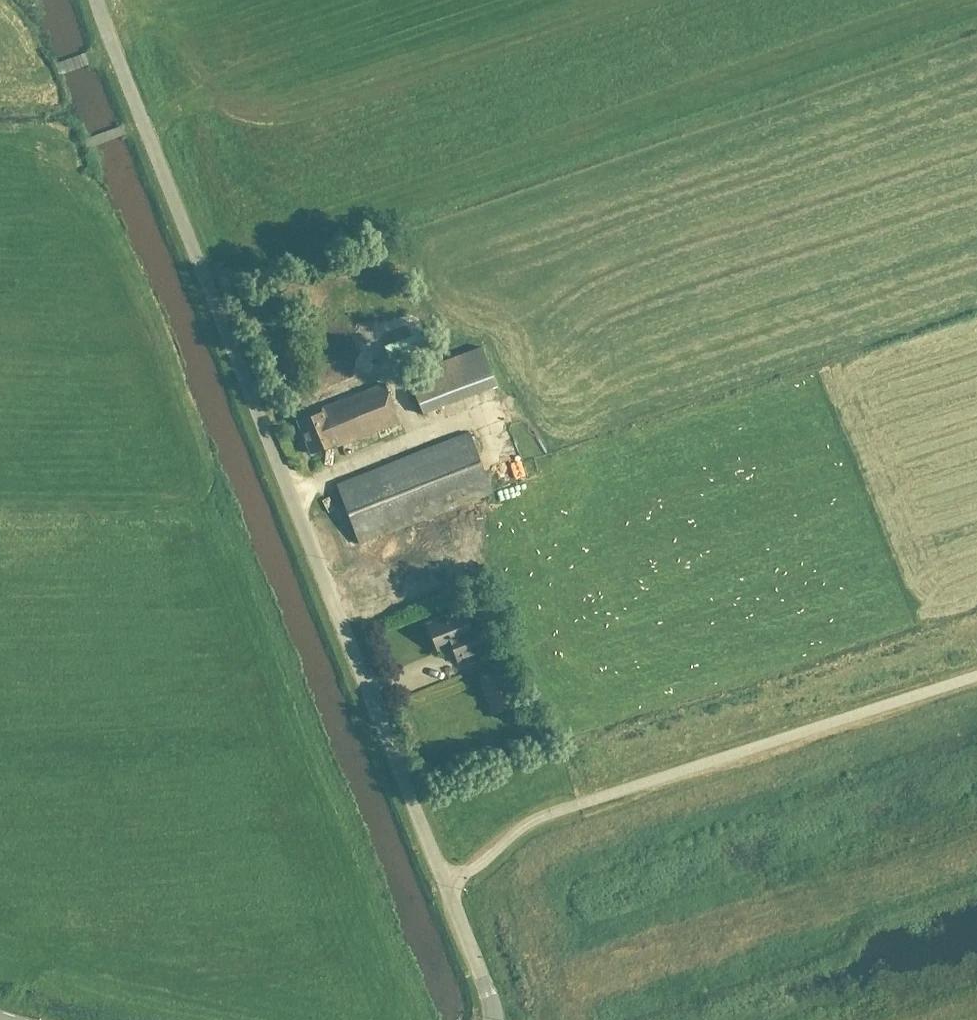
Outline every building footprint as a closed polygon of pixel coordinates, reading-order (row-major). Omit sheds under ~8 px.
[(430,408),(493,385),(481,354),(418,377),(430,408)] [(321,360),(328,378),(338,374),(331,356),(321,360)] [(400,429),(383,386),(320,411),(321,414),(296,424),(309,457),(334,447),(335,449),(394,426),(395,431),(400,429)] [(359,546),(492,494),(469,435),(336,486),(359,546)] [(468,628),(462,613),(426,627),(436,653),(451,647),(458,663),(486,651),(475,625),(468,628)] [(497,716),(517,708),(502,672),(482,678),(497,716)]
